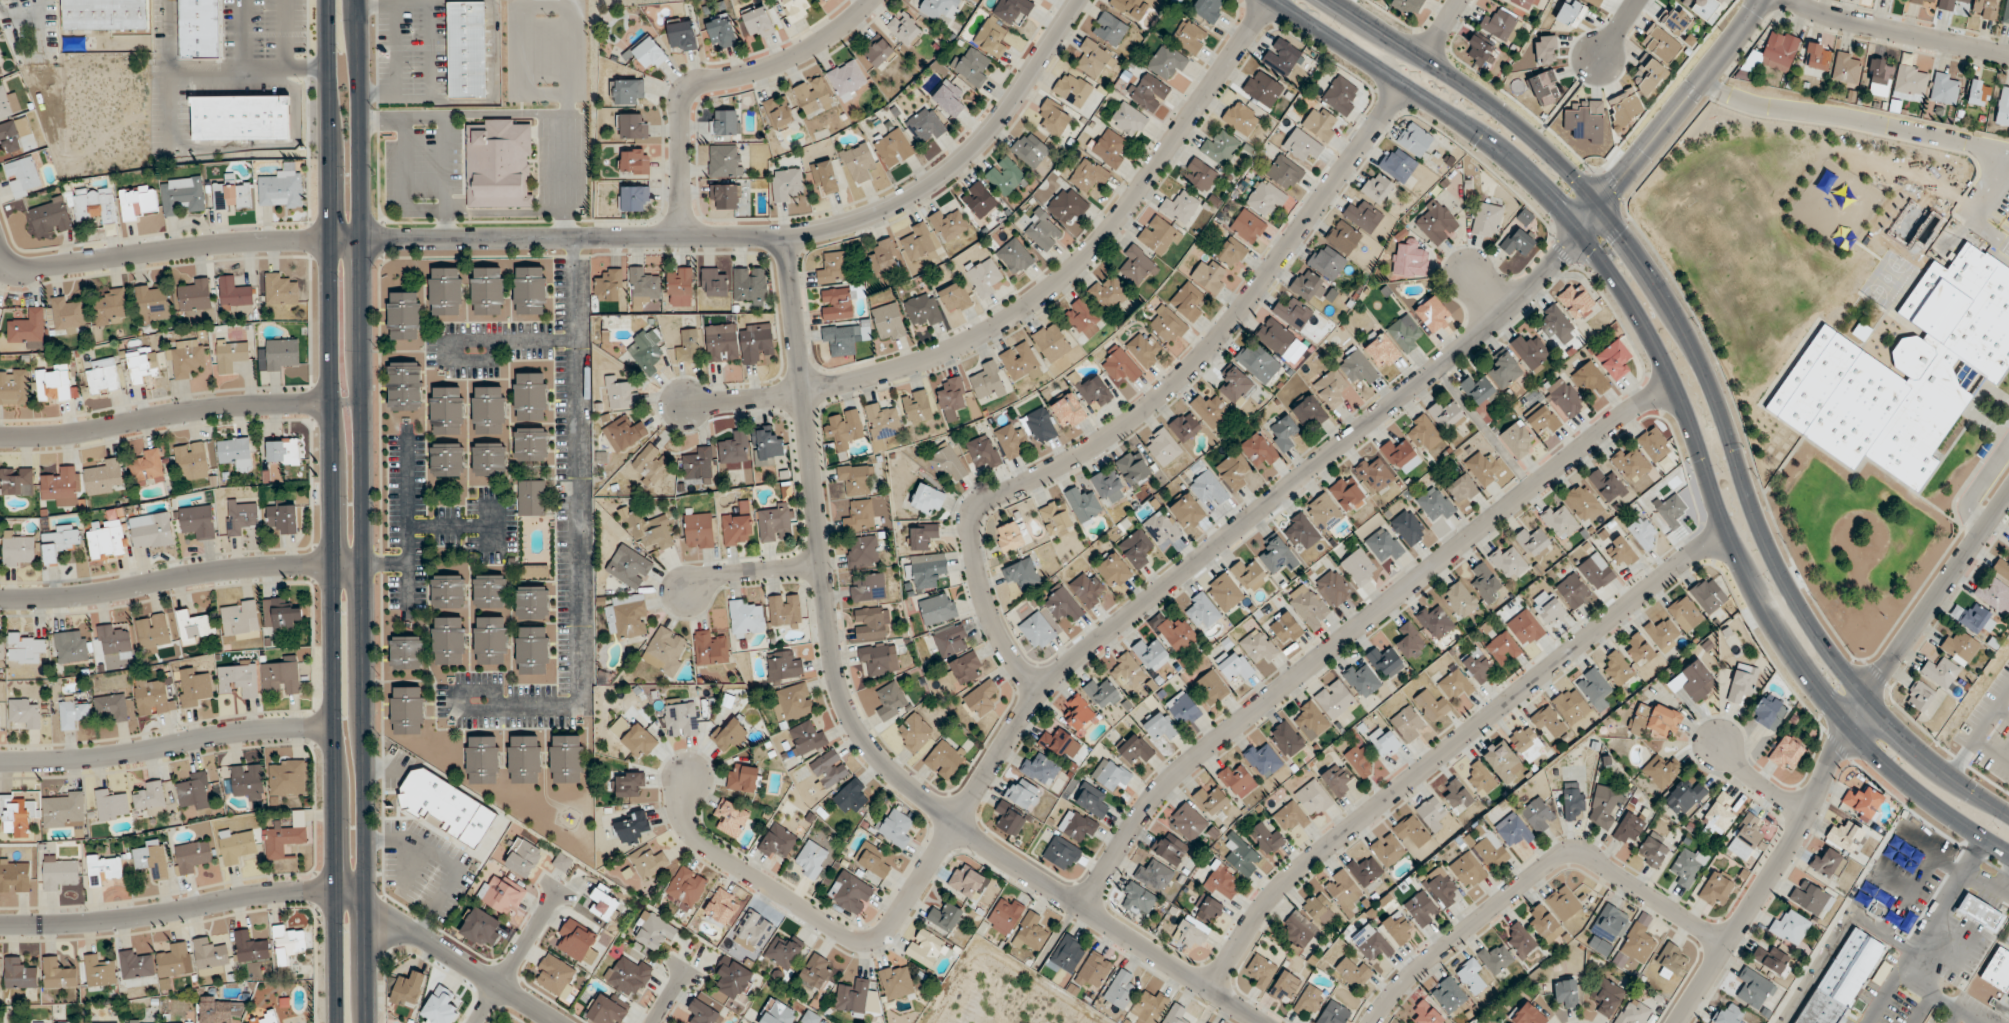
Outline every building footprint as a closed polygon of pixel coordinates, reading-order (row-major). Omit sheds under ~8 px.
[(63,30),(147,30),(147,0),(63,0),(63,30)] [(180,59),(221,58),(220,0),(179,0),(180,59)] [(790,24),(813,12),(806,0),(778,0),(790,24)] [(964,1),(962,0),(924,0),(918,10),(937,22),(942,14),(952,20),(964,1)] [(1025,20),(1034,5),(1027,0),(1001,0),(993,13),(1010,24),(1016,15),(1025,20)] [(1138,23),(1153,0),(1111,0),(1109,4),(1138,23)] [(1212,25),(1226,4),(1221,0),(1197,0),(1190,10),(1212,25)] [(1424,0),(1393,0),(1390,4),(1413,18),(1424,0)] [(1533,0),(1507,0),(1528,11),(1533,0)] [(1572,0),(1565,0),(1555,20),(1575,29),(1586,7),(1572,0)] [(1593,9),(1603,0),(1584,0),(1593,9)] [(1713,0),(1695,0),(1689,8),(1708,24),(1722,7),(1713,0)] [(1969,5),(1970,0),(1940,0),(1938,9),(1957,12),(1958,3),(1969,5)] [(1999,0),(1974,0),(1971,17),(1996,20),(1999,0)] [(484,2),(448,3),(448,98),(485,97),(484,2)] [(740,15),(751,41),(775,31),(764,5),(740,15)] [(1492,17),(1488,14),(1480,23),(1501,43),(1519,23),(1501,7),(1492,17)] [(923,30),(902,9),(885,26),(907,47),(923,30)] [(1091,30),(1113,48),(1129,29),(1106,11),(1091,30)] [(714,51),(737,43),(729,16),(705,23),(714,51)] [(998,59),(1008,43),(1001,39),(1007,29),(988,17),(972,44),(998,59)] [(1195,55),(1209,34),(1184,19),(1171,39),(1195,55)] [(668,23),(671,52),(696,50),(694,20),(668,23)] [(1683,47),(1654,23),(1639,42),(1668,65),(1683,47)] [(1759,63),(1787,74),(1800,39),(1772,29),(1759,63)] [(1480,67),(1495,53),(1476,33),(1462,47),(1480,67)] [(895,55),(880,34),(859,48),(873,69),(895,55)] [(647,73),(667,57),(650,35),(629,52),(647,73)] [(1557,63),(1556,36),(1535,36),(1536,63),(1557,63)] [(1261,62),(1287,79),(1304,55),(1278,37),(1261,62)] [(1098,83),(1116,58),(1087,38),(1075,54),(1082,59),(1076,67),(1098,83)] [(1146,67),(1171,84),(1188,60),(1163,42),(1146,67)] [(1824,79),(1833,49),(1810,42),(1801,72),(1824,79)] [(978,89),(995,64),(966,45),(949,70),(978,89)] [(1831,80),(1855,85),(1861,56),(1837,51),(1831,80)] [(1668,74),(1651,55),(1627,78),(1645,96),(1668,74)] [(839,102),(868,87),(854,59),(825,73),(839,102)] [(1890,96),(1893,61),(1870,59),(1867,94),(1890,96)] [(1893,98),(1924,102),(1928,69),(1898,65),(1893,98)] [(1284,88),(1256,68),(1242,90),(1270,109),(1284,88)] [(1527,81),(1541,108),(1565,95),(1551,68),(1527,81)] [(1081,108),(1093,86),(1064,70),(1052,93),(1081,108)] [(1169,88),(1142,72),(1127,98),(1154,114),(1169,88)] [(1930,100),(1955,104),(1959,77),(1934,73),(1930,100)] [(821,75),(791,89),(804,119),(835,105),(821,75)] [(1357,90),(1339,75),(1320,98),(1344,118),(1357,103),(1351,97),(1357,90)] [(1967,104),(1988,107),(1991,82),(1970,79),(1967,104)] [(644,80),(612,80),(612,104),(644,104),(644,80)] [(957,98),(962,93),(947,80),(930,98),(954,118),(965,105),(957,98)] [(14,92),(6,95),(3,85),(0,86),(0,119),(21,111),(14,92)] [(1605,104),(1620,127),(1646,110),(1631,87),(1605,104)] [(2002,87),(1994,123),(2008,127),(2008,88),(2002,87)] [(191,140),(290,140),(290,96),(191,96),(191,140)] [(774,131),(795,123),(786,100),(778,103),(776,97),(762,102),(774,131)] [(1045,120),(1041,126),(1056,138),(1073,117),(1049,98),(1037,113),(1045,120)] [(1246,137),(1261,117),(1236,99),(1221,119),(1246,137)] [(1603,101),(1575,100),(1574,110),(1564,110),(1564,130),(1573,130),(1573,142),(1602,142),(1603,101)] [(1149,120),(1124,101),(1109,120),(1135,139),(1149,120)] [(1325,144),(1341,123),(1316,104),(1300,125),(1325,144)] [(948,126),(924,105),(905,128),(920,140),(924,136),(933,143),(948,126)] [(740,135),(739,111),(710,111),(710,135),(740,135)] [(647,114),(619,114),(619,139),(647,139),(647,114)] [(6,144),(9,153),(33,145),(24,117),(0,125),(0,146),(6,144)] [(466,124),(467,208),(532,208),(532,120),(483,120),(483,124),(466,124)] [(1418,159),(1434,139),(1412,121),(1396,141),(1418,159)] [(1131,144),(1105,127),(1088,151),(1114,168),(1131,144)] [(1324,147),(1295,127),(1282,147),(1303,162),(1308,154),(1315,159),(1324,147)] [(914,154),(900,128),(872,143),(886,169),(914,154)] [(1050,152),(1028,130),(1010,148),(1032,170),(1050,152)] [(1217,138),(1210,133),(1199,151),(1225,168),(1241,142),(1222,130),(1217,138)] [(870,178),(867,169),(875,166),(866,143),(840,153),(853,185),(870,178)] [(1418,164),(1393,145),(1377,166),(1402,185),(1418,164)] [(709,146),(709,177),(741,177),(741,146),(709,146)] [(649,174),(649,150),(619,150),(619,174),(649,174)] [(1265,175),(1290,193),(1305,171),(1279,154),(1265,175)] [(984,177),(1006,198),(1027,176),(1006,155),(984,177)] [(5,163),(13,198),(41,191),(33,156),(5,163)] [(1068,181),(1085,194),(1094,183),(1101,188),(1111,175),(1086,156),(1068,181)] [(1219,174),(1196,157),(1181,177),(1204,194),(1219,174)] [(811,165),(820,196),(839,191),(830,159),(811,165)] [(302,171),(295,171),(294,163),(283,163),(283,174),(258,174),(258,208),(303,207),(302,171)] [(802,190),(802,169),(772,170),(773,202),(795,201),(795,191),(802,190)] [(1394,185),(1376,171),(1360,190),(1379,205),(1394,185)] [(202,176),(161,181),(164,217),(176,216),(175,207),(184,205),(185,214),(206,211),(202,176)] [(1268,221),(1287,197),(1264,178),(1245,202),(1268,221)] [(977,220),(997,204),(979,181),(959,197),(977,220)] [(214,182),(214,210),(251,210),(251,182),(214,182)] [(710,209),(738,209),(738,184),(710,184),(710,209)] [(155,185),(120,189),(123,220),(159,216),(155,185)] [(1069,227),(1089,206),(1066,185),(1046,207),(1069,227)] [(649,187),(619,187),(619,211),(649,211),(649,187)] [(77,220),(102,217),(103,225),(117,223),(113,188),(74,193),(77,220)] [(1201,202),(1183,190),(1176,200),(1169,194),(1158,210),(1183,228),(1201,202)] [(73,228),(65,199),(28,209),(36,238),(73,228)] [(1412,221),(1437,247),(1460,224),(1435,199),(1412,221)] [(1357,208),(1351,203),(1342,215),(1369,236),(1384,217),(1363,201),(1357,208)] [(1496,238),(1503,208),(1478,202),(1471,232),(1496,238)] [(1267,225),(1243,208),(1228,229),(1251,246),(1267,225)] [(948,216),(942,209),(927,219),(944,244),(969,227),(957,210),(948,216)] [(1045,253),(1064,232),(1040,210),(1021,231),(1045,253)] [(1162,259),(1182,235),(1156,215),(1137,239),(1162,259)] [(1323,239),(1347,257),(1362,236),(1339,219),(1323,239)] [(900,241),(911,262),(937,249),(923,221),(908,229),(911,235),(900,241)] [(1509,257),(1517,249),(1523,256),(1535,244),(1519,226),(1498,246),(1509,257)] [(1215,259),(1236,269),(1247,247),(1226,237),(1215,259)] [(901,266),(888,238),(871,246),(875,255),(867,258),(876,278),(901,266)] [(1034,263),(1017,238),(996,251),(1012,277),(1034,263)] [(1428,278),(1428,249),(1417,249),(1417,238),(1394,238),(1394,278),(1428,278)] [(1964,242),(1947,270),(1931,260),(1898,314),(1926,332),(1919,343),(1906,334),(1886,366),(1820,325),(1765,413),(1855,469),(1862,457),(1919,492),(1938,462),(1931,458),(1972,392),(1947,376),(1957,360),(1999,386),(2008,370),(2008,270),(1964,242)] [(1307,264),(1333,281),(1347,261),(1321,243),(1307,264)] [(1120,270),(1138,288),(1158,268),(1134,244),(1119,259),(1125,265),(1120,270)] [(824,253),(825,269),(817,270),(818,284),(846,281),(844,252),(824,253)] [(995,284),(1004,278),(989,255),(963,272),(982,301),(999,290),(995,284)] [(1229,276),(1206,257),(1190,276),(1213,296),(1229,276)] [(430,315),(461,315),(461,267),(430,267),(430,315)] [(503,315),(503,267),(471,267),(471,315),(503,315)] [(545,267),(513,267),(513,315),(545,315),(545,267)] [(629,268),(631,310),(641,310),(641,301),(660,300),(660,276),(642,276),(642,267),(629,268)] [(1328,287),(1306,267),(1289,286),(1311,306),(1328,287)] [(667,268),(667,306),(691,306),(691,268),(667,268)] [(766,268),(734,268),(734,301),(766,301),(766,268)] [(594,278),(594,301),(620,301),(620,269),(603,269),(603,278),(594,278)] [(727,296),(727,276),(720,276),(720,269),(702,269),(702,296),(727,296)] [(298,305),(298,282),(287,282),(287,273),(265,273),(265,305),(298,305)] [(1130,297),(1112,273),(1089,289),(1107,314),(1130,297)] [(221,309),(252,308),(252,285),(239,285),(239,275),(220,276),(221,309)] [(210,310),(209,280),(178,280),(179,311),(210,310)] [(937,293),(949,317),(972,305),(960,281),(937,293)] [(1198,302),(1204,295),(1187,281),(1168,304),(1192,323),(1205,307),(1198,302)] [(1596,303),(1575,281),(1557,299),(1578,321),(1596,303)] [(170,320),(167,290),(156,292),(156,285),(135,286),(139,323),(170,320)] [(853,318),(851,298),(864,297),(863,286),(821,290),(824,321),(853,318)] [(97,323),(126,321),(124,289),(104,290),(105,299),(96,300),(97,323)] [(421,340),(421,292),(387,292),(388,340),(421,340)] [(903,303),(914,331),(942,320),(931,292),(903,303)] [(1414,311),(1432,335),(1452,319),(1434,295),(1414,311)] [(51,298),(55,334),(85,331),(81,303),(71,305),(70,296),(51,298)] [(1313,312),(1292,297),(1288,304),(1281,299),(1271,313),(1299,332),(1313,312)] [(1105,323),(1080,298),(1060,318),(1085,343),(1105,323)] [(872,309),(880,342),(905,335),(896,303),(872,309)] [(1188,328),(1163,304),(1146,323),(1171,347),(1188,328)] [(25,349),(45,349),(45,307),(27,307),(27,318),(7,319),(7,341),(25,341),(25,349)] [(1405,354),(1426,338),(1406,313),(1386,330),(1405,354)] [(1292,366),(1307,347),(1269,316),(1254,335),(1292,366)] [(1072,350),(1054,321),(1030,336),(1048,365),(1072,350)] [(1851,333),(1863,342),(1871,330),(1860,321),(1851,333)] [(707,362),(739,360),(737,324),(706,326),(707,362)] [(773,353),(772,324),(741,326),(742,365),(760,364),(759,354),(773,353)] [(663,342),(648,326),(624,348),(646,371),(664,354),(657,347),(663,342)] [(853,343),(860,343),(859,326),(823,327),(823,348),(830,348),(831,356),(854,355),(853,343)] [(676,360),(697,360),(697,329),(683,329),(683,341),(676,341),(676,360)] [(1125,348),(1147,369),(1165,351),(1142,329),(1125,348)] [(1360,347),(1384,370),(1402,353),(1378,329),(1360,347)] [(1509,344),(1532,374),(1553,358),(1536,335),(1528,342),(1522,334),(1509,344)] [(258,350),(258,371),(298,371),(298,339),(268,340),(268,350),(258,350)] [(1624,362),(1631,357),(1620,339),(1596,355),(1613,382),(1630,371),(1624,362)] [(202,340),(175,341),(176,350),(170,351),(172,380),(193,379),(193,367),(203,367),(202,340)] [(1015,385),(1042,369),(1025,340),(998,356),(1015,385)] [(1233,361),(1266,386),(1282,365),(1250,340),(1233,361)] [(248,362),(248,342),(218,342),(218,374),(236,374),(236,362),(248,362)] [(135,385),(161,376),(151,346),(125,355),(135,385)] [(1116,383),(1123,376),(1130,384),(1143,372),(1118,346),(1099,364),(1116,383)] [(1336,362),(1353,384),(1361,377),(1367,385),(1379,376),(1356,347),(1336,362)] [(1503,391),(1524,371),(1505,352),(1484,371),(1503,391)] [(91,395),(120,390),(114,358),(85,364),(91,395)] [(1583,395),(1592,388),(1598,396),(1610,387),(1592,360),(1570,376),(1583,395)] [(1006,393),(993,362),(967,372),(980,404),(1006,393)] [(387,363),(387,411),(421,411),(421,363),(387,363)] [(1254,385),(1232,363),(1219,376),(1226,383),(1218,392),(1233,406),(1254,385)] [(68,365),(35,368),(38,402),(48,401),(47,392),(58,391),(59,400),(71,399),(68,365)] [(28,369),(0,370),(0,406),(28,406),(28,369)] [(1341,390),(1348,385),(1335,369),(1312,386),(1330,408),(1346,396),(1341,390)] [(1113,398),(1097,373),(1082,383),(1075,372),(1067,377),(1086,405),(1095,399),(1100,407),(1113,398)] [(515,422),(545,422),(545,373),(515,373),(515,422)] [(635,383),(622,384),(622,376),(604,377),(606,409),(636,407),(635,383)] [(943,414),(969,406),(959,376),(942,382),(945,390),(937,393),(943,414)] [(1485,376),(1475,383),(1471,377),(1459,385),(1484,424),(1491,420),(1483,407),(1499,397),(1485,376)] [(1568,419),(1585,405),(1562,376),(1544,390),(1568,419)] [(463,434),(463,387),(430,387),(430,434),(463,434)] [(504,434),(504,387),(472,387),(472,434),(504,434)] [(900,397),(910,425),(934,417),(924,389),(900,397)] [(1066,431),(1087,415),(1070,392),(1049,408),(1066,431)] [(1302,426),(1310,421),(1315,427),(1328,417),(1311,394),(1290,410),(1302,426)] [(1203,427),(1228,418),(1220,395),(1203,401),(1202,397),(1194,399),(1203,427)] [(1552,433),(1562,424),(1542,401),(1524,418),(1537,432),(1545,426),(1552,433)] [(864,406),(874,453),(885,451),(882,439),(903,434),(897,408),(881,411),(879,402),(864,406)] [(1442,407),(1441,404),(1429,407),(1435,429),(1447,426),(1448,427),(1463,423),(1457,403),(1442,407)] [(1058,435),(1044,406),(1024,417),(1038,445),(1058,435)] [(837,452),(854,447),(852,439),(864,436),(857,409),(822,418),(827,437),(833,436),(837,452)] [(1182,444),(1202,428),(1187,410),(1167,426),(1182,444)] [(630,424),(625,415),(602,429),(616,454),(648,434),(639,419),(630,424)] [(1294,445),(1289,437),(1299,430),(1287,415),(1267,430),(1284,452),(1294,445)] [(1407,424),(1416,451),(1438,444),(1429,417),(1407,424)] [(1516,460),(1537,445),(1519,420),(1498,435),(1516,460)] [(997,429),(1003,459),(1024,455),(1021,443),(1026,442),(1023,426),(1015,428),(1014,425),(997,429)] [(1671,448),(1652,426),(1634,442),(1654,464),(1671,448)] [(782,455),(781,435),(771,435),(771,427),(752,427),(754,466),(774,465),(774,456),(782,455)] [(1143,444),(1162,468),(1183,451),(1163,427),(1143,444)] [(515,429),(515,461),(547,461),(547,429),(515,429)] [(747,430),(732,431),(733,441),(718,442),(720,463),(749,462),(747,430)] [(1239,446),(1254,466),(1263,459),(1268,466),(1279,457),(1259,431),(1239,446)] [(1002,463),(988,433),(965,444),(976,467),(985,462),(989,469),(1002,463)] [(217,440),(219,465),(236,464),(236,472),(252,472),(250,438),(217,440)] [(300,439),(267,439),(267,464),(300,464),(300,439)] [(1379,449),(1401,476),(1421,461),(1405,440),(1397,446),(1392,439),(1379,449)] [(178,480),(207,478),(205,443),(176,445),(178,480)] [(431,477),(463,477),(463,443),(431,443),(431,477)] [(505,476),(505,443),(473,443),(473,476),(505,476)] [(956,482),(971,472),(951,443),(927,458),(940,477),(949,472),(956,482)] [(712,479),(712,447),(697,447),(697,456),(682,456),(682,479),(712,479)] [(1130,488),(1152,473),(1136,449),(1114,464),(1130,488)] [(1629,455),(1618,449),(1610,466),(1638,481),(1648,461),(1630,452),(1629,455)] [(128,458),(136,488),(166,481),(158,450),(128,458)] [(1242,474),(1250,467),(1237,451),(1215,469),(1234,492),(1248,481),(1242,474)] [(1500,488),(1514,476),(1494,451),(1485,458),(1479,451),(1464,463),(1484,488),(1494,480),(1500,488)] [(1381,459),(1371,464),(1368,459),(1355,467),(1371,495),(1394,482),(1381,459)] [(120,460),(83,466),(88,496),(125,490),(120,460)] [(1229,496),(1202,462),(1194,468),(1199,474),(1187,484),(1203,504),(1211,498),(1217,506),(1229,496)] [(872,465),(840,467),(841,495),(874,493),(872,465)] [(80,466),(60,466),(60,477),(41,477),(41,497),(52,497),(52,506),(80,506),(80,466)] [(1090,478),(1105,506),(1127,495),(1112,467),(1090,478)] [(32,469),(0,469),(0,495),(32,495),(32,469)] [(1625,492),(1613,471),(1603,477),(1599,470),(1588,475),(1605,504),(1625,492)] [(1480,491),(1465,473),(1447,488),(1462,506),(1480,491)] [(1366,498),(1347,474),(1327,490),(1347,514),(1366,498)] [(518,481),(518,516),(545,516),(545,481),(518,481)] [(1604,511),(1584,482),(1563,496),(1583,525),(1604,511)] [(931,512),(937,515),(946,494),(920,483),(910,505),(930,514),(931,512)] [(1415,501),(1431,520),(1438,515),(1443,521),(1456,510),(1435,485),(1415,501)] [(1064,493),(1081,526),(1104,514),(1092,490),(1082,495),(1078,486),(1064,493)] [(1304,509),(1324,534),(1344,518),(1325,492),(1304,509)] [(1680,525),(1675,518),(1687,509),(1675,492),(1654,507),(1672,532),(1680,525)] [(1206,517),(1189,493),(1168,508),(1184,532),(1206,517)] [(1037,510),(1050,539),(1074,528),(1061,499),(1037,510)] [(246,536),(246,526),(257,526),(257,500),(227,500),(227,536),(246,536)] [(843,514),(844,532),(875,529),(872,500),(850,501),(851,513),(843,514)] [(750,501),(740,502),(740,513),(722,514),(724,546),(747,545),(747,536),(752,536),(750,501)] [(1560,542),(1579,526),(1559,501),(1540,517),(1560,542)] [(296,502),(267,502),(267,525),(277,525),(277,534),(296,534),(296,502)] [(758,510),(759,542),(790,541),(789,503),(776,504),(776,509),(758,510)] [(211,505),(180,509),(182,531),(194,530),(195,541),(215,539),(211,505)] [(666,515),(643,521),(639,506),(621,511),(632,549),(656,543),(658,551),(675,546),(666,515)] [(1388,524),(1410,548),(1427,532),(1406,508),(1388,524)] [(1143,525),(1162,550),(1182,535),(1163,509),(1143,525)] [(175,544),(170,512),(130,518),(134,550),(175,544)] [(1294,546),(1301,541),(1306,549),(1321,538),(1302,513),(1281,528),(1294,546)] [(684,515),(686,549),(714,548),(712,514),(684,515)] [(1651,536),(1655,534),(1647,516),(1629,524),(1642,552),(1655,546),(1651,536)] [(122,520),(103,522),(104,529),(87,531),(91,560),(127,556),(122,520)] [(993,531),(1003,554),(1025,544),(1015,521),(993,531)] [(910,550),(929,550),(929,539),(938,539),(938,525),(910,525),(910,550)] [(42,531),(46,565),(58,564),(57,554),(72,552),(71,545),(81,543),(79,526),(42,531)] [(1380,563),(1389,557),(1392,561),(1404,552),(1385,526),(1364,542),(1380,563)] [(1553,545),(1539,529),(1532,536),(1525,528),(1512,539),(1533,562),(1553,545)] [(1117,547),(1136,571),(1151,560),(1144,552),(1153,545),(1139,529),(1117,547)] [(4,566),(35,566),(35,538),(15,538),(15,531),(4,531),(4,566)] [(1279,569),(1283,575),(1299,563),(1277,534),(1262,545),(1267,552),(1259,559),(1271,574),(1279,569)] [(855,547),(847,547),(849,568),(878,566),(876,536),(854,538),(855,547)] [(1638,556),(1619,536),(1604,550),(1623,570),(1638,556)] [(604,571),(636,591),(654,563),(621,543),(604,571)] [(1509,543),(1489,561),(1509,584),(1529,566),(1509,543)] [(1340,564),(1359,588),(1379,571),(1359,548),(1340,564)] [(1133,575),(1114,551),(1093,568),(1112,591),(1133,575)] [(1615,577),(1597,552),(1577,567),(1595,592),(1615,577)] [(906,578),(915,577),(916,589),(939,587),(938,575),(947,574),(945,554),(905,557),(906,578)] [(1020,591),(1041,583),(1031,557),(1001,569),(1007,586),(1017,582),(1020,591)] [(2008,583),(2008,561),(2008,562),(2000,557),(1991,571),(2008,583)] [(1248,566),(1242,559),(1229,570),(1250,594),(1269,579),(1254,561),(1248,566)] [(1476,580),(1469,586),(1485,605),(1504,589),(1482,562),(1470,572),(1476,580)] [(524,577),(545,577),(545,566),(524,566),(524,577)] [(1353,591),(1330,568),(1313,584),(1336,608),(1353,591)] [(1083,609),(1106,597),(1092,570),(1069,582),(1083,609)] [(1245,597),(1225,572),(1204,589),(1225,613),(1245,597)] [(1572,611),(1592,594),(1574,572),(1554,589),(1572,611)] [(465,575),(431,575),(431,609),(465,609),(465,575)] [(850,576),(851,601),(885,600),(884,575),(850,576)] [(474,608),(507,608),(507,576),(474,576),(474,608)] [(1727,603),(1712,576),(1690,589),(1705,616),(1727,603)] [(1972,596),(2006,618),(2008,613),(2008,588),(1994,578),(1988,587),(1981,583),(1972,596)] [(1462,619),(1479,604),(1458,581),(1441,596),(1462,619)] [(1331,614),(1303,583),(1285,600),(1313,630),(1331,614)] [(515,586),(515,619),(549,619),(549,586),(515,586)] [(1066,613),(1074,622),(1085,612),(1060,586),(1042,603),(1058,620),(1066,613)] [(1222,614),(1200,591),(1182,609),(1204,632),(1222,614)] [(925,626),(958,616),(950,592),(918,602),(925,626)] [(1567,613),(1550,594),(1534,609),(1550,627),(1567,613)] [(614,606),(604,607),(609,635),(617,633),(618,640),(650,634),(643,595),(613,600),(614,606)] [(770,628),(800,627),(799,595),(769,596),(770,628)] [(1667,609),(1686,633),(1704,619),(1685,595),(1667,609)] [(264,627),(273,627),(273,634),(293,633),(293,622),(301,622),(301,607),(291,608),(290,598),(263,599),(264,627)] [(762,607),(751,608),(750,599),(729,601),(732,637),(765,634),(762,607)] [(256,601),(221,605),(224,641),(260,637),(256,601)] [(1454,625),(1436,602),(1416,619),(1434,641),(1454,625)] [(1958,616),(1976,638),(1994,623),(1977,602),(1958,616)] [(853,611),(857,640),(890,636),(886,607),(853,611)] [(1060,632),(1039,608),(1018,628),(1039,651),(1060,632)] [(1505,625),(1525,649),(1546,632),(1526,608),(1505,625)] [(181,643),(216,637),(212,614),(189,618),(188,609),(177,611),(181,643)] [(1283,650),(1304,633),(1286,611),(1265,627),(1283,650)] [(136,618),(141,649),(171,644),(166,614),(136,618)] [(465,665),(465,617),(432,617),(432,665),(465,665)] [(507,664),(507,617),(474,617),(474,664),(507,664)] [(1175,625),(1170,618),(1156,627),(1175,654),(1198,638),(1184,619),(1175,625)] [(1652,620),(1643,627),(1661,652),(1682,637),(1668,619),(1657,627),(1652,620)] [(1404,640),(1396,645),(1408,662),(1428,648),(1410,622),(1397,630),(1404,640)] [(933,634),(941,658),(970,648),(962,624),(933,634)] [(640,659),(671,678),(691,643),(660,625),(640,659)] [(517,675),(548,675),(548,627),(517,627),(517,675)] [(1980,644),(1954,627),(1939,649),(1965,666),(1980,644)] [(696,666),(729,663),(727,638),(715,639),(714,630),(693,632),(696,666)] [(1502,668),(1522,651),(1504,630),(1484,647),(1502,668)] [(87,662),(86,631),(56,632),(57,662),(87,662)] [(1271,663),(1279,645),(1249,632),(1241,652),(1259,660),(1260,659),(1271,663)] [(8,662),(43,662),(43,641),(35,641),(35,633),(8,633),(8,662)] [(1641,668),(1656,652),(1636,633),(1628,641),(1633,646),(1626,654),(1641,668)] [(424,637),(391,637),(391,669),(424,669),(424,637)] [(1157,639),(1148,646),(1143,639),(1131,648),(1150,675),(1171,659),(1157,639)] [(857,649),(861,668),(867,666),(869,677),(899,671),(894,643),(857,649)] [(1384,653),(1378,646),(1365,655),(1384,682),(1405,666),(1391,648),(1384,653)] [(1493,672),(1489,667),(1492,664),(1477,648),(1460,663),(1480,685),(1493,672)] [(1635,674),(1615,650),(1604,659),(1610,666),(1604,670),(1618,687),(1635,674)] [(767,653),(769,683),(803,681),(801,659),(791,660),(790,651),(767,653)] [(943,666),(954,688),(985,672),(974,651),(943,666)] [(1108,668),(1129,691),(1147,675),(1126,652),(1108,668)] [(1220,660),(1226,684),(1250,677),(1244,654),(1220,660)] [(298,656),(283,657),(283,665),(263,665),(264,694),(299,694),(298,656)] [(1937,666),(1927,660),(1920,673),(1947,689),(1960,668),(1942,657),(1937,666)] [(1681,670),(1688,680),(1681,685),(1693,703),(1717,687),(1699,659),(1681,670)] [(1361,701),(1381,686),(1362,660),(1342,675),(1361,701)] [(1740,704),(1742,695),(1751,698),(1759,669),(1737,663),(1727,700),(1740,704)] [(240,690),(240,699),(256,698),(254,666),(218,667),(219,691),(240,690)] [(1456,692),(1462,700),(1475,688),(1456,667),(1436,685),(1448,699),(1456,692)] [(1603,698),(1613,690),(1594,667),(1575,683),(1601,714),(1610,707),(1603,698)] [(179,670),(181,705),(212,703),(210,675),(198,676),(197,669),(179,670)] [(1192,685),(1210,707),(1230,692),(1212,669),(1192,685)] [(1331,721),(1356,704),(1339,678),(1314,696),(1331,721)] [(164,679),(135,681),(137,715),(175,712),(175,700),(166,700),(164,679)] [(1098,687),(1093,680),(1083,687),(1101,711),(1121,697),(1108,679),(1098,687)] [(1903,702),(1924,714),(1936,691),(1916,680),(1903,702)] [(882,721),(909,707),(895,681),(877,691),(883,702),(875,706),(882,721)] [(991,696),(998,692),(992,681),(961,696),(972,720),(997,708),(991,696)] [(814,712),(805,682),(775,692),(778,702),(772,703),(778,723),(814,712)] [(1448,711),(1431,686),(1413,699),(1431,724),(1448,711)] [(1552,702),(1571,725),(1590,710),(1571,686),(1552,702)] [(423,687),(391,687),(391,735),(423,735),(423,687)] [(1167,709),(1185,729),(1203,712),(1184,693),(1167,709)] [(1772,733),(1789,710),(1767,693),(1750,716),(1772,733)] [(96,715),(112,714),(113,722),(127,721),(125,694),(94,697),(96,715)] [(1098,718),(1078,694),(1066,705),(1071,711),(1065,716),(1080,734),(1098,718)] [(80,730),(81,719),(89,719),(90,701),(61,699),(59,729),(80,730)] [(39,729),(39,700),(9,700),(9,729),(39,729)] [(1289,717),(1310,742),(1331,726),(1311,700),(1289,717)] [(665,704),(666,737),(697,736),(695,703),(665,704)] [(1675,733),(1683,715),(1656,703),(1653,710),(1638,703),(1626,731),(1641,737),(1645,728),(1665,737),(1668,729),(1675,733)] [(1389,722),(1408,743),(1427,727),(1408,705),(1389,722)] [(1553,742),(1568,725),(1545,705),(1529,722),(1553,742)] [(1169,740),(1179,732),(1162,710),(1143,726),(1155,740),(1163,733),(1169,740)] [(935,732),(914,712),(893,733),(914,753),(935,732)] [(732,715),(709,738),(726,755),(749,732),(732,715)] [(633,726),(621,716),(608,732),(643,760),(659,741),(636,723),(633,726)] [(813,718),(787,732),(801,758),(827,744),(813,718)] [(1267,735),(1289,759),(1306,744),(1284,720),(1267,735)] [(1384,760),(1401,745),(1382,724),(1365,739),(1384,760)] [(1507,741),(1529,764),(1547,748),(1524,724),(1507,741)] [(1047,731),(1038,742),(1059,759),(1075,739),(1060,727),(1053,736),(1047,731)] [(1138,757),(1145,763),(1155,753),(1134,731),(1116,749),(1131,764),(1138,757)] [(1806,749),(1784,734),(1768,757),(1790,772),(1806,749)] [(582,735),(550,735),(550,783),(582,783),(582,735)] [(466,784),(498,784),(498,736),(466,736),(466,784)] [(508,784),(540,784),(540,736),(508,736),(508,784)] [(1525,770),(1502,738),(1481,753),(1504,785),(1525,770)] [(966,758),(942,739),(923,762),(946,782),(966,758)] [(1282,767),(1266,740),(1243,754),(1260,781),(1282,767)] [(1342,756),(1363,780),(1371,773),(1364,765),(1373,758),(1359,742),(1342,756)] [(849,774),(832,749),(808,765),(825,790),(849,774)] [(1061,770),(1035,750),(1020,769),(1046,789),(1061,770)] [(1661,790),(1680,771),(1660,752),(1641,771),(1661,790)] [(1092,782),(1116,790),(1118,787),(1125,790),(1132,771),(1100,759),(1092,782)] [(309,760),(269,760),(269,796),(309,796),(309,760)] [(1497,787),(1481,761),(1464,772),(1480,797),(1497,787)] [(1319,779),(1338,799),(1355,783),(1335,763),(1319,779)] [(264,801),(262,764),(231,766),(233,796),(244,796),(245,802),(264,801)] [(757,794),(761,769),(730,764),(726,788),(757,794)] [(1217,776),(1238,801),(1256,785),(1239,764),(1235,768),(1231,764),(1217,776)] [(498,813),(417,765),(394,804),(475,852),(498,813)] [(212,806),(207,773),(175,778),(180,811),(212,806)] [(616,773),(616,796),(643,796),(643,773),(616,773)] [(1005,795),(1029,811),(1042,792),(1018,776),(1005,795)] [(832,800),(849,817),(872,795),(855,778),(832,800)] [(1458,815),(1475,800),(1455,778),(1438,792),(1458,815)] [(1293,796),(1312,819),(1333,803),(1314,779),(1293,796)] [(137,817),(166,812),(161,781),(141,784),(143,794),(133,796),(137,817)] [(1680,818),(1707,792),(1696,782),(1689,789),(1682,781),(1662,800),(1680,818)] [(1100,803),(1105,794),(1084,782),(1073,802),(1102,819),(1108,808),(1100,803)] [(1583,812),(1583,783),(1563,783),(1563,821),(1575,821),(1575,812),(1583,812)] [(1610,829),(1615,807),(1623,809),(1627,791),(1596,785),(1588,824),(1610,829)] [(1869,821),(1884,797),(1865,785),(1860,794),(1850,788),(1840,803),(1869,821)] [(1209,794),(1202,787),(1191,798),(1211,819),(1229,801),(1216,787),(1209,794)] [(93,791),(97,822),(130,818),(127,796),(116,797),(114,788),(93,791)] [(1735,801),(1723,792),(1698,822),(1718,838),(1736,815),(1729,809),(1735,801)] [(84,826),(83,793),(42,794),(43,827),(84,826)] [(30,803),(25,803),(25,796),(0,796),(0,815),(4,815),(4,838),(30,838),(30,803)] [(1443,826),(1438,820),(1447,813),(1432,796),(1414,812),(1434,834),(1443,826)] [(1557,820),(1539,796),(1519,812),(1537,835),(1557,820)] [(750,813),(723,799),(714,816),(722,820),(717,828),(737,838),(750,813)] [(1028,817),(1002,800),(994,812),(1002,817),(997,826),(1014,837),(1028,817)] [(1291,827),(1297,832),(1310,820),(1291,800),(1272,818),(1285,832),(1291,827)] [(1209,824),(1186,802),(1168,820),(1191,842),(1209,824)] [(912,831),(906,829),(911,818),(888,808),(876,835),(905,847),(912,831)] [(651,833),(644,811),(613,820),(620,843),(651,833)] [(1645,821),(1626,811),(1612,838),(1631,847),(1645,821)] [(265,860),(285,860),(285,845),(305,845),(305,812),(293,812),(293,829),(265,829),(265,860)] [(1098,832),(1091,817),(1083,821),(1078,812),(1060,820),(1071,845),(1098,832)] [(1429,836),(1411,813),(1392,829),(1410,852),(1429,836)] [(1743,861),(1769,828),(1750,813),(1724,847),(1743,861)] [(1496,831),(1514,853),(1534,837),(1516,815),(1496,831)] [(1247,836),(1269,857),(1284,841),(1262,820),(1247,836)] [(1843,828),(1833,823),(1825,840),(1854,854),(1865,831),(1846,822),(1843,828)] [(757,849),(773,860),(779,851),(787,856),(798,838),(774,823),(757,849)] [(258,859),(251,828),(218,835),(225,866),(258,859)] [(1189,847),(1164,830),(1151,849),(1176,867),(1189,847)] [(1368,848),(1386,870),(1406,854),(1389,831),(1368,848)] [(1471,846),(1490,872),(1510,858),(1491,831),(1471,846)] [(1223,861),(1249,877),(1263,855),(1229,834),(1223,844),(1231,849),(1223,861)] [(1068,873),(1082,852),(1056,835),(1042,856),(1068,873)] [(1655,870),(1669,850),(1649,835),(1635,855),(1655,870)] [(527,879),(543,852),(519,837),(502,865),(527,879)] [(147,870),(149,882),(168,879),(162,840),(132,845),(136,872),(147,870)] [(180,876),(196,872),(194,863),(212,860),(208,840),(174,847),(180,876)] [(811,880),(830,855),(810,840),(791,865),(811,880)] [(881,879),(894,862),(867,840),(853,858),(881,879)] [(1687,891),(1709,858),(1686,844),(1669,870),(1679,876),(1674,882),(1687,891)] [(652,854),(647,845),(628,857),(642,881),(670,864),(661,849),(652,854)] [(1846,862),(1828,847),(1821,855),(1819,852),(1809,863),(1830,881),(1846,862)] [(1468,892),(1488,874),(1467,851),(1447,868),(1468,892)] [(565,873),(573,861),(560,852),(552,864),(565,873)] [(122,879),(122,855),(89,855),(89,886),(114,886),(114,879),(122,879)] [(1134,877),(1162,894),(1175,873),(1147,856),(1134,877)] [(43,857),(43,888),(79,888),(79,857),(43,857)] [(1360,866),(1354,859),(1345,867),(1364,889),(1384,872),(1371,857),(1360,866)] [(29,892),(29,860),(0,860),(0,892),(29,892)] [(947,884),(973,901),(987,880),(961,863),(947,884)] [(663,897),(689,913),(708,882),(682,865),(663,897)] [(1204,888),(1231,901),(1242,880),(1215,867),(1204,888)] [(1445,909),(1456,900),(1452,894),(1458,889),(1439,867),(1422,881),(1445,909)] [(1363,896),(1344,869),(1323,884),(1347,918),(1355,913),(1350,905),(1363,896)] [(856,917),(875,891),(845,870),(827,897),(856,917)] [(1734,882),(1712,871),(1698,898),(1721,909),(1734,882)] [(526,889),(491,872),(477,901),(512,918),(526,889)] [(1788,900),(1821,919),(1834,898),(1800,878),(1788,900)] [(1145,919),(1157,898),(1131,882),(1118,903),(1145,919)] [(1544,901),(1562,923),(1582,906),(1564,884),(1544,901)] [(589,899),(596,904),(591,912),(610,924),(624,901),(598,885),(589,899)] [(741,901),(718,887),(701,916),(724,929),(741,901)] [(1402,906),(1421,929),(1440,913),(1422,890),(1402,906)] [(1336,912),(1316,892),(1301,908),(1322,927),(1336,912)] [(1387,915),(1398,906),(1388,894),(1377,903),(1387,915)] [(1993,933),(1955,909),(1964,894),(2003,918),(1993,933)] [(1003,937),(1026,911),(1007,895),(984,920),(1003,937)] [(1224,906),(1208,896),(1194,916),(1210,926),(1224,906)] [(951,934),(963,911),(946,902),(942,911),(933,906),(926,920),(951,934)] [(1564,929),(1540,904),(1525,919),(1549,944),(1564,929)] [(1610,958),(1629,915),(1604,904),(1591,933),(1594,934),(1588,948),(1610,958)] [(458,936),(493,949),(504,920),(469,907),(458,936)] [(1769,933),(1798,947),(1810,921),(1781,907),(1769,933)] [(730,937),(754,955),(775,927),(750,909),(730,937)] [(1301,950),(1319,933),(1296,910),(1279,928),(1301,950)] [(1380,923),(1398,947),(1415,934),(1398,910),(1380,923)] [(678,929),(647,911),(631,938),(656,952),(662,941),(669,945),(678,929)] [(1644,966),(1657,940),(1644,933),(1652,918),(1639,911),(1613,964),(1622,968),(1628,958),(1644,966)] [(1044,915),(1020,915),(1020,949),(1044,949),(1044,915)] [(562,942),(558,947),(581,964),(599,938),(570,917),(556,937),(562,942)] [(1207,934),(1183,919),(1172,937),(1191,949),(1195,943),(1200,946),(1207,934)] [(1524,959),(1539,944),(1517,922),(1502,936),(1524,959)] [(1349,941),(1368,962),(1378,953),(1384,960),(1394,952),(1370,923),(1349,941)] [(288,966),(287,955),(306,952),(304,930),(286,932),(285,925),(273,927),(278,967),(288,966)] [(947,944),(921,928),(905,953),(930,970),(947,944)] [(1884,948),(1837,1022),(1792,1022),(1852,928),(1884,948)] [(269,939),(250,941),(249,930),(235,931),(237,961),(270,959),(269,939)] [(1088,949),(1067,934),(1049,959),(1070,974),(1088,949)] [(806,954),(794,935),(782,943),(780,940),(765,950),(778,972),(806,954)] [(193,940),(199,974),(230,969),(226,944),(214,946),(212,937),(193,940)] [(166,945),(167,955),(157,956),(160,978),(190,975),(187,942),(166,945)] [(1659,974),(1673,982),(1689,954),(1667,942),(1655,962),(1663,967),(1659,974)] [(1485,947),(1476,955),(1493,977),(1514,960),(1501,945),(1490,954),(1485,947)] [(1765,951),(1758,947),(1750,958),(1783,980),(1795,962),(1769,945),(1765,951)] [(1997,948),(2008,955),(2008,984),(2003,994),(1978,978),(1997,948)] [(152,956),(140,957),(140,950),(120,952),(123,980),(154,977),(152,956)] [(1075,981),(1097,992),(1112,962),(1090,951),(1075,981)] [(633,1000),(652,972),(622,953),(604,982),(633,1000)] [(798,978),(820,991),(836,967),(814,953),(798,978)] [(1279,969),(1257,953),(1245,968),(1254,976),(1250,981),(1262,991),(1279,969)] [(87,989),(116,987),(114,962),(103,963),(102,954),(84,956),(87,989)] [(579,971),(546,954),(532,981),(565,998),(579,971)] [(25,957),(5,957),(5,988),(36,988),(36,968),(25,968),(25,957)] [(61,957),(43,957),(44,989),(77,988),(76,967),(62,967),(61,957)] [(756,973),(723,957),(714,974),(722,978),(716,989),(741,1002),(756,973)] [(1358,991),(1374,973),(1358,959),(1354,964),(1346,957),(1334,969),(1358,991)] [(1485,986),(1479,978),(1485,973),(1472,958),(1454,974),(1474,996),(1485,986)] [(878,972),(886,1002),(915,993),(906,963),(878,972)] [(1736,998),(1758,1012),(1775,986),(1745,966),(1737,980),(1744,984),(1736,998)] [(1103,998),(1124,1011),(1137,990),(1127,984),(1132,976),(1121,969),(1103,998)] [(1286,1005),(1302,980),(1284,969),(1268,994),(1286,1005)] [(409,979),(398,976),(390,1002),(415,1009),(425,974),(412,970),(409,979)] [(1429,992),(1448,1016),(1469,1000),(1449,976),(1429,992)] [(835,1010),(865,1014),(869,980),(851,977),(850,986),(838,985),(835,1010)] [(1598,1001),(1593,1009),(1610,1019),(1626,992),(1602,977),(1590,996),(1598,1001)] [(1577,1008),(1576,981),(1555,981),(1557,1009),(1577,1008)] [(1293,1011),(1305,1017),(1308,1010),(1317,1014),(1327,995),(1307,984),(1293,1011)] [(431,1020),(430,1021),(434,1022),(451,1022),(459,1009),(449,1003),(455,994),(439,985),(421,1014),(431,1020)] [(1170,1000),(1146,986),(1128,1018),(1126,1022),(1157,1022),(1170,1000)] [(620,1022),(629,1011),(602,991),(585,1015),(596,1022),(616,1022),(617,1021),(620,1022)] [(724,1016),(695,998),(687,1011),(694,1016),(689,1022),(719,1022),(724,1016)] [(798,1014),(772,998),(755,1022),(793,1022),(798,1014)] [(1652,1015),(1635,998),(1612,1021),(1614,1022),(1645,1022),(1652,1015)] [(1444,1021),(1423,999),(1408,1014),(1417,1022),(1442,1022),(1444,1021)] [(1330,1000),(1317,1022),(1344,1022),(1351,1012),(1330,1000)] [(1747,1015),(1725,1001),(1711,1022),(1742,1022),(1747,1015)] [(243,1022),(243,1002),(200,1002),(200,1022),(217,1022),(243,1022)] [(1548,1021),(1528,1002),(1511,1020),(1514,1022),(1546,1022),(1548,1021)] [(1187,1011),(1174,1003),(1162,1022),(1190,1022),(1183,1019),(1187,1011)] [(820,1022),(820,1013),(803,1013),(803,1022),(820,1022)] [(275,1014),(249,1022),(278,1022),(275,1014)]
